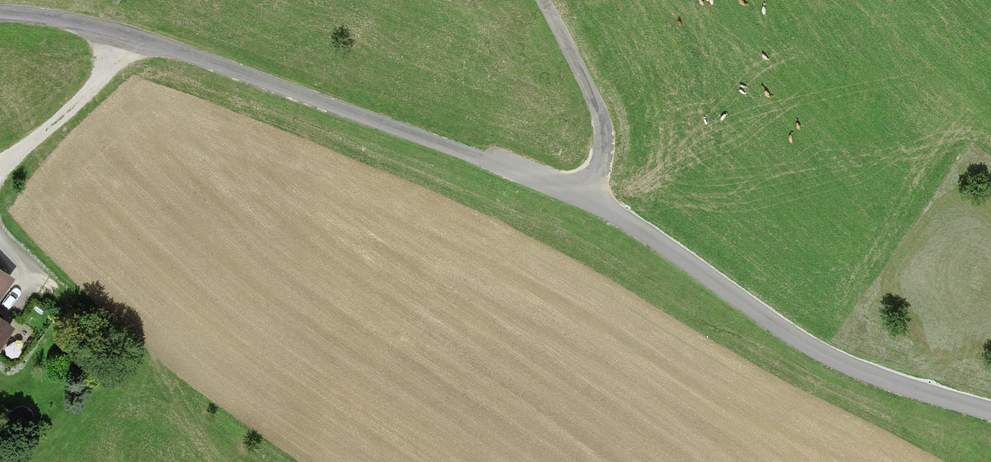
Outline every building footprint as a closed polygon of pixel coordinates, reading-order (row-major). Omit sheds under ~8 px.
[(0,296),(16,274),(0,263),(0,296)] [(15,321),(0,311),(0,343),(15,321)]
